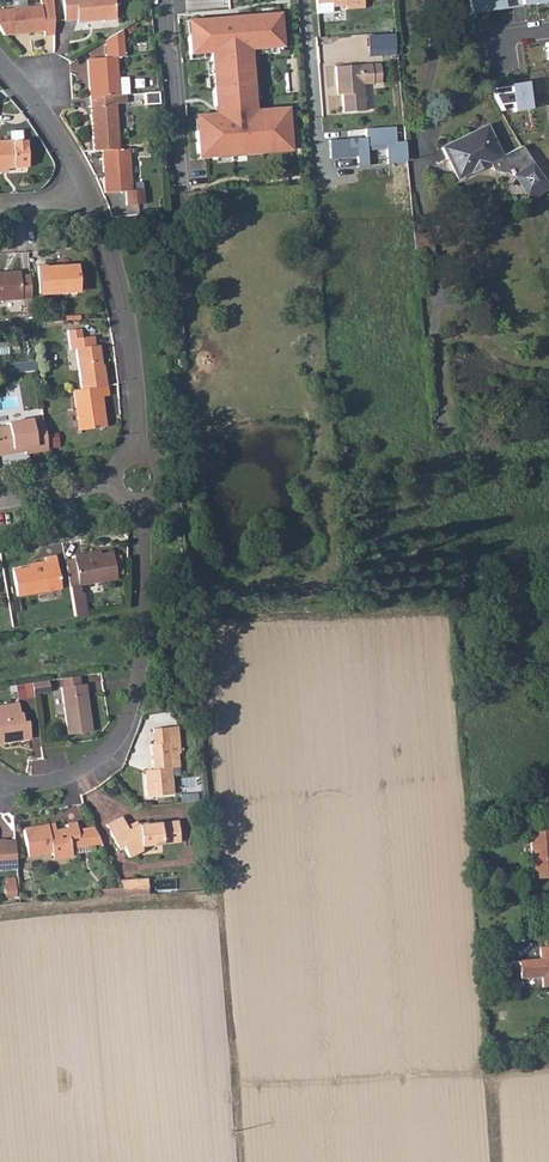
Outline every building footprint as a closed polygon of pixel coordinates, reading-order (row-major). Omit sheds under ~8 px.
[(51,0),(39,0),(40,7),(0,10),(0,32),(3,36),(43,32),(43,36),(52,36),(51,6),(51,0)] [(64,20),(77,19),(77,22),(116,19),(114,0),(62,0),(64,20)] [(230,8),(230,0),(222,0),(221,8),(230,8)] [(317,12),(331,11),(331,7),(344,6),(345,10),(363,8),(363,0),(315,0),(317,12)] [(458,16),(469,14),(469,13),(487,10),(485,0),(453,0),(458,16)] [(487,10),(502,8),(503,9),(511,8),(510,0),(485,0),(487,10)] [(511,8),(520,7),(520,5),(536,3),(535,0),(510,0),(511,8)] [(284,13),(190,20),(193,56),(215,55),(219,114),(201,116),(204,157),(298,150),(294,104),(262,107),(257,50),(286,48),(284,13)] [(92,87),(88,88),(88,97),(118,95),(116,57),(124,56),(122,29),(104,40),(105,58),(91,59),(92,87)] [(369,33),(369,54),(396,55),(396,34),(369,33)] [(380,62),(371,63),(372,71),(380,70),(380,62)] [(371,63),(335,66),(337,86),(340,88),(340,94),(342,94),(343,112),(365,110),(363,83),(381,82),(380,70),(372,71),(371,63)] [(508,87),(489,90),(497,107),(511,105),(512,113),(530,110),(526,84),(508,86),(508,87)] [(157,93),(143,94),(144,105),(158,105),(157,93)] [(118,95),(88,97),(92,150),(101,150),(118,149),(115,104),(124,104),(124,95),(118,95)] [(485,126),(441,148),(456,178),(470,172),(468,167),(485,158),(487,163),(500,156),(485,126)] [(408,162),(406,142),(397,143),(395,128),(366,129),(366,138),(329,141),(330,159),(358,158),(358,167),(368,166),(367,148),(385,146),(388,165),(408,162)] [(10,129),(10,138),(23,139),(23,130),(10,129)] [(0,142),(0,169),(5,168),(27,167),(25,141),(0,142)] [(118,149),(101,150),(103,193),(124,191),(130,191),(128,148),(118,149)] [(468,167),(470,172),(487,163),(485,158),(468,167)] [(130,191),(124,191),(125,206),(143,205),(142,190),(130,191)] [(432,242),(414,243),(415,257),(433,255),(432,242)] [(48,269),(48,266),(37,266),(39,293),(56,292),(76,291),(75,267),(63,268),(48,269)] [(30,299),(29,276),(18,276),(19,275),(0,276),(0,301),(30,299)] [(75,349),(81,389),(105,386),(102,366),(101,366),(98,346),(94,346),(93,337),(81,338),(80,329),(67,331),(69,350),(75,349)] [(181,337),(172,337),(173,354),(182,354),(181,337)] [(81,389),(72,391),(74,409),(77,431),(101,428),(99,414),(102,414),(100,398),(106,397),(105,386),(81,389)] [(0,428),(0,456),(13,454),(12,450),(23,448),(24,455),(47,451),(43,422),(31,424),(30,419),(7,423),(7,426),(0,428)] [(74,586),(68,586),(74,617),(86,614),(83,592),(80,592),(78,585),(116,579),(112,553),(101,554),(84,557),(83,554),(73,556),(74,560),(77,581),(73,582),(74,586)] [(45,565),(28,568),(12,570),(16,596),(60,589),(55,556),(44,558),(44,562),(45,565)] [(74,560),(64,562),(68,586),(74,586),(73,582),(77,581),(74,560)] [(91,690),(103,689),(102,672),(89,673),(91,690)] [(62,687),(80,684),(79,676),(61,678),(62,687)] [(48,680),(31,682),(33,694),(50,692),(48,680)] [(33,694),(31,682),(15,685),(17,699),(33,697),(33,694)] [(62,687),(61,687),(68,735),(91,731),(84,684),(80,684),(62,687)] [(1,743),(30,738),(27,721),(22,722),(21,713),(19,713),(17,703),(0,705),(0,739),(1,743)] [(152,774),(144,775),(146,797),(172,794),(170,775),(168,754),(176,753),(179,753),(177,726),(151,729),(152,744),(150,744),(152,770),(152,774)] [(176,753),(168,754),(170,775),(178,774),(176,753)] [(129,830),(126,825),(121,816),(105,824),(117,847),(123,845),(129,857),(143,850),(142,846),(181,841),(179,821),(139,825),(129,830)] [(67,829),(49,832),(47,825),(23,829),(28,856),(52,852),(52,855),(61,854),(62,857),(72,856),(70,846),(80,844),(77,829),(76,823),(66,825),(67,829)] [(529,828),(532,876),(548,875),(548,827),(529,828)] [(86,828),(77,829),(80,844),(80,846),(89,845),(86,828)] [(93,828),(86,828),(89,845),(101,843),(93,828)] [(5,869),(16,868),(14,841),(4,841),(4,840),(0,841),(0,869),(5,869)] [(5,878),(6,896),(18,896),(17,878),(5,878)] [(148,878),(140,879),(142,894),(149,894),(148,878)] [(140,879),(120,881),(128,895),(142,894),(140,879)] [(516,957),(516,975),(538,974),(539,985),(548,984),(548,943),(536,944),(537,956),(516,957)]
